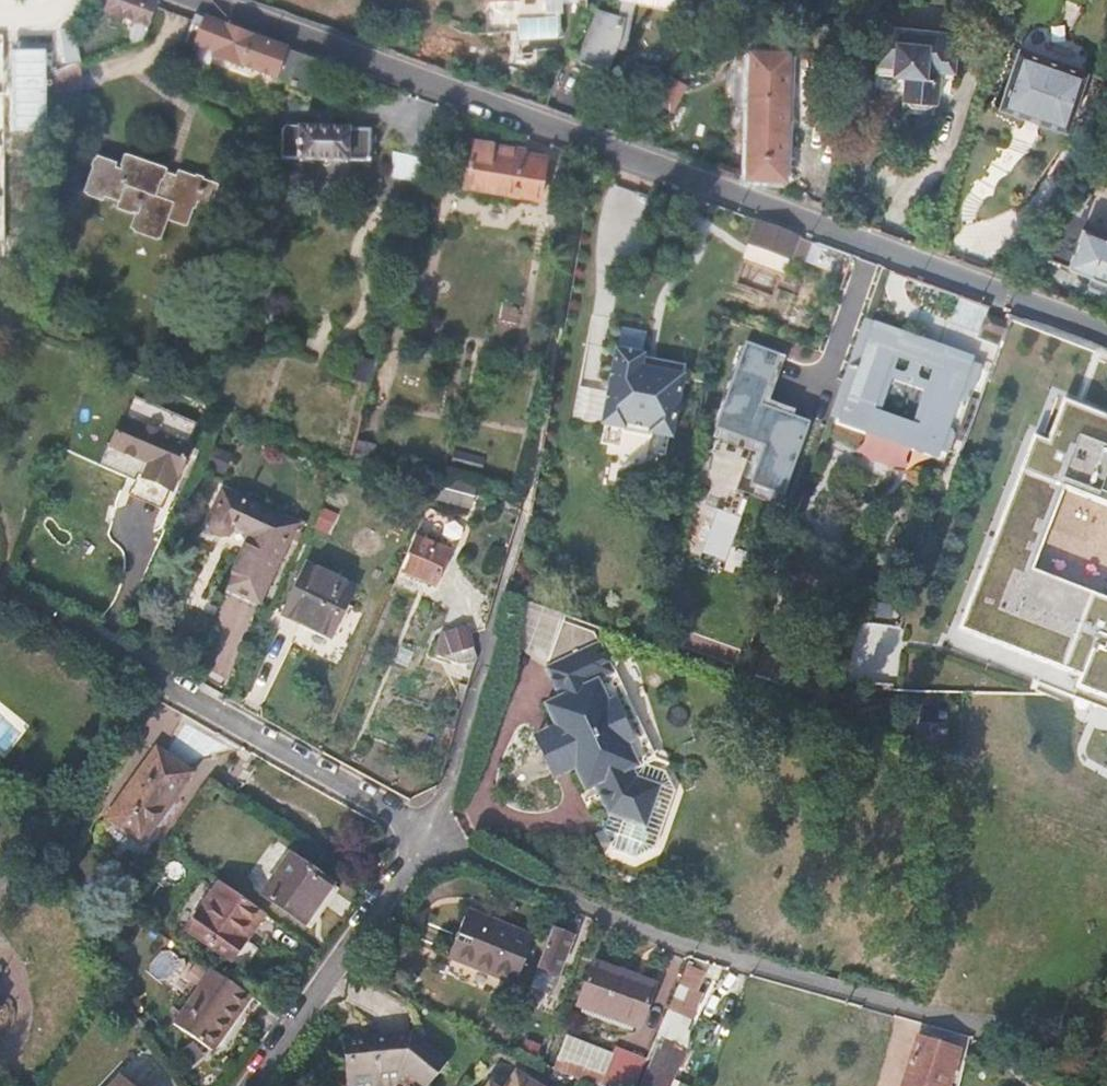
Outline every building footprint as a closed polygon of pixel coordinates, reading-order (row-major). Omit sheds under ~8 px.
[(149,0),(108,0),(104,10),(138,22),(138,20),(146,22),(152,7),(154,2),(149,0)] [(547,10),(560,9),(560,0),(546,0),(547,10)] [(683,11),(685,0),(623,0),(619,18),(599,10),(579,57),(607,69),(618,43),(627,45),(635,2),(683,11)] [(242,30),(198,14),(195,21),(187,45),(196,49),(199,43),(218,50),(217,55),(242,65),(243,62),(276,75),(286,46),(245,31),(242,30)] [(556,15),(516,21),(520,45),(560,39),(556,15)] [(877,61),(874,86),(905,89),(904,97),(907,97),(907,98),(912,104),(928,106),(934,101),(934,100),(937,101),(940,68),(954,70),(956,48),(950,47),(952,31),(881,23),(877,61)] [(999,107),(1068,132),(1089,72),(1020,47),(999,107)] [(325,60),(301,52),(288,86),(312,95),(325,60)] [(789,54),(752,53),(749,174),(752,178),(785,180),(789,54)] [(80,98),(76,68),(47,81),(46,109),(46,113),(80,98)] [(670,75),(657,99),(670,105),(681,81),(670,75)] [(374,127),(285,123),(284,156),(372,159),(374,127)] [(525,148),(473,141),(467,186),(540,198),(546,158),(524,155),(525,148)] [(422,181),(428,157),(396,149),(397,174),(422,181)] [(99,157),(84,193),(105,202),(106,198),(118,203),(117,209),(137,216),(131,231),(161,243),(169,221),(191,229),(200,205),(216,210),(223,189),(181,174),(178,184),(171,182),(166,180),(169,172),(128,157),(121,173),(116,171),(118,165),(99,157)] [(791,256),(800,233),(766,220),(757,217),(748,240),(791,256)] [(1070,265),(1100,278),(1106,281),(1106,237),(1083,228),(1070,265)] [(787,267),(791,256),(748,240),(744,251),(787,267)] [(917,347),(918,344),(904,340),(904,334),(906,331),(865,317),(844,376),(835,404),(868,414),(868,418),(916,434),(915,441),(945,451),(949,436),(947,426),(951,416),(960,419),(979,362),(940,347),(938,351),(928,347),(927,351),(917,347)] [(980,332),(1001,341),(1004,333),(983,324),(980,332)] [(940,347),(904,334),(904,340),(918,344),(917,347),(927,351),(928,347),(938,351),(940,347)] [(746,492),(781,505),(812,421),(763,402),(781,353),(747,340),(715,425),(764,443),(746,492)] [(644,365),(646,355),(647,351),(617,346),(603,423),(615,425),(627,426),(627,420),(652,425),(651,431),(674,436),(684,373),(644,365)] [(686,363),(646,355),(644,365),(684,373),(686,363)] [(371,384),(376,364),(357,359),(352,379),(371,384)] [(1063,398),(1047,440),(1033,435),(958,628),(1079,675),(1075,686),(1106,699),(1106,595),(1033,566),(1063,489),(1106,507),(1106,415),(1063,398)] [(947,426),(949,436),(953,438),(960,419),(951,416),(947,426)] [(126,417),(113,447),(148,463),(144,475),(172,488),(190,447),(126,417)] [(627,420),(627,426),(625,430),(650,434),(651,431),(652,425),(627,420)] [(361,440),(354,468),(369,472),(376,445),(361,440)] [(443,484),(439,498),(472,507),(476,493),(443,484)] [(300,524),(221,491),(211,515),(211,521),(212,527),(213,532),(222,537),(228,537),(233,533),(249,541),(229,591),(263,606),(300,524)] [(717,508),(701,551),(724,560),(741,517),(717,508)] [(464,541),(466,521),(444,518),(442,538),(464,541)] [(451,548),(417,534),(402,569),(436,584),(451,548)] [(309,564),(287,614),(331,635),(353,583),(309,564)] [(602,782),(639,764),(629,743),(637,741),(618,699),(611,702),(601,679),(618,671),(604,642),(598,629),(564,616),(552,665),(565,694),(552,701),(561,724),(556,727),(576,768),(583,765),(591,788),(602,782)] [(439,661),(475,655),(470,624),(434,630),(439,661)] [(576,768),(556,727),(540,734),(559,777),(576,768)] [(159,748),(110,816),(144,841),(191,772),(159,748)] [(646,761),(639,764),(602,782),(616,812),(613,828),(623,848),(645,853),(664,842),(678,785),(666,766),(646,761)] [(262,885),(286,853),(273,843),(249,876),(262,885)] [(292,852),(263,892),(306,924),(334,883),(292,852)] [(231,959),(265,911),(221,880),(188,929),(231,959)] [(514,979),(530,935),(463,911),(445,955),(514,979)] [(576,935),(555,926),(552,935),(541,965),(563,974),(576,935)] [(597,958),(580,1002),(639,1024),(654,979),(597,958)] [(710,975),(686,965),(670,1009),(694,1018),(710,975)] [(223,1058),(263,1004),(213,968),(175,1022),(223,1058)] [(448,1064),(414,1031),(347,1037),(351,1085),(406,1085),(413,1079),(421,1085),(427,1085),(448,1064)] [(638,1085),(648,1061),(616,1048),(613,1053),(566,1035),(560,1054),(638,1085)] [(644,1085),(670,1085),(685,1045),(665,1037),(644,1085)] [(902,1085),(940,1085),(940,1084),(946,1085),(947,1085),(958,1048),(918,1037),(902,1085)] [(196,1038),(171,1055),(184,1073),(208,1056),(196,1038)] [(517,1068),(505,1085),(545,1085),(517,1068)] [(111,1085),(140,1085),(124,1072),(111,1085)]
